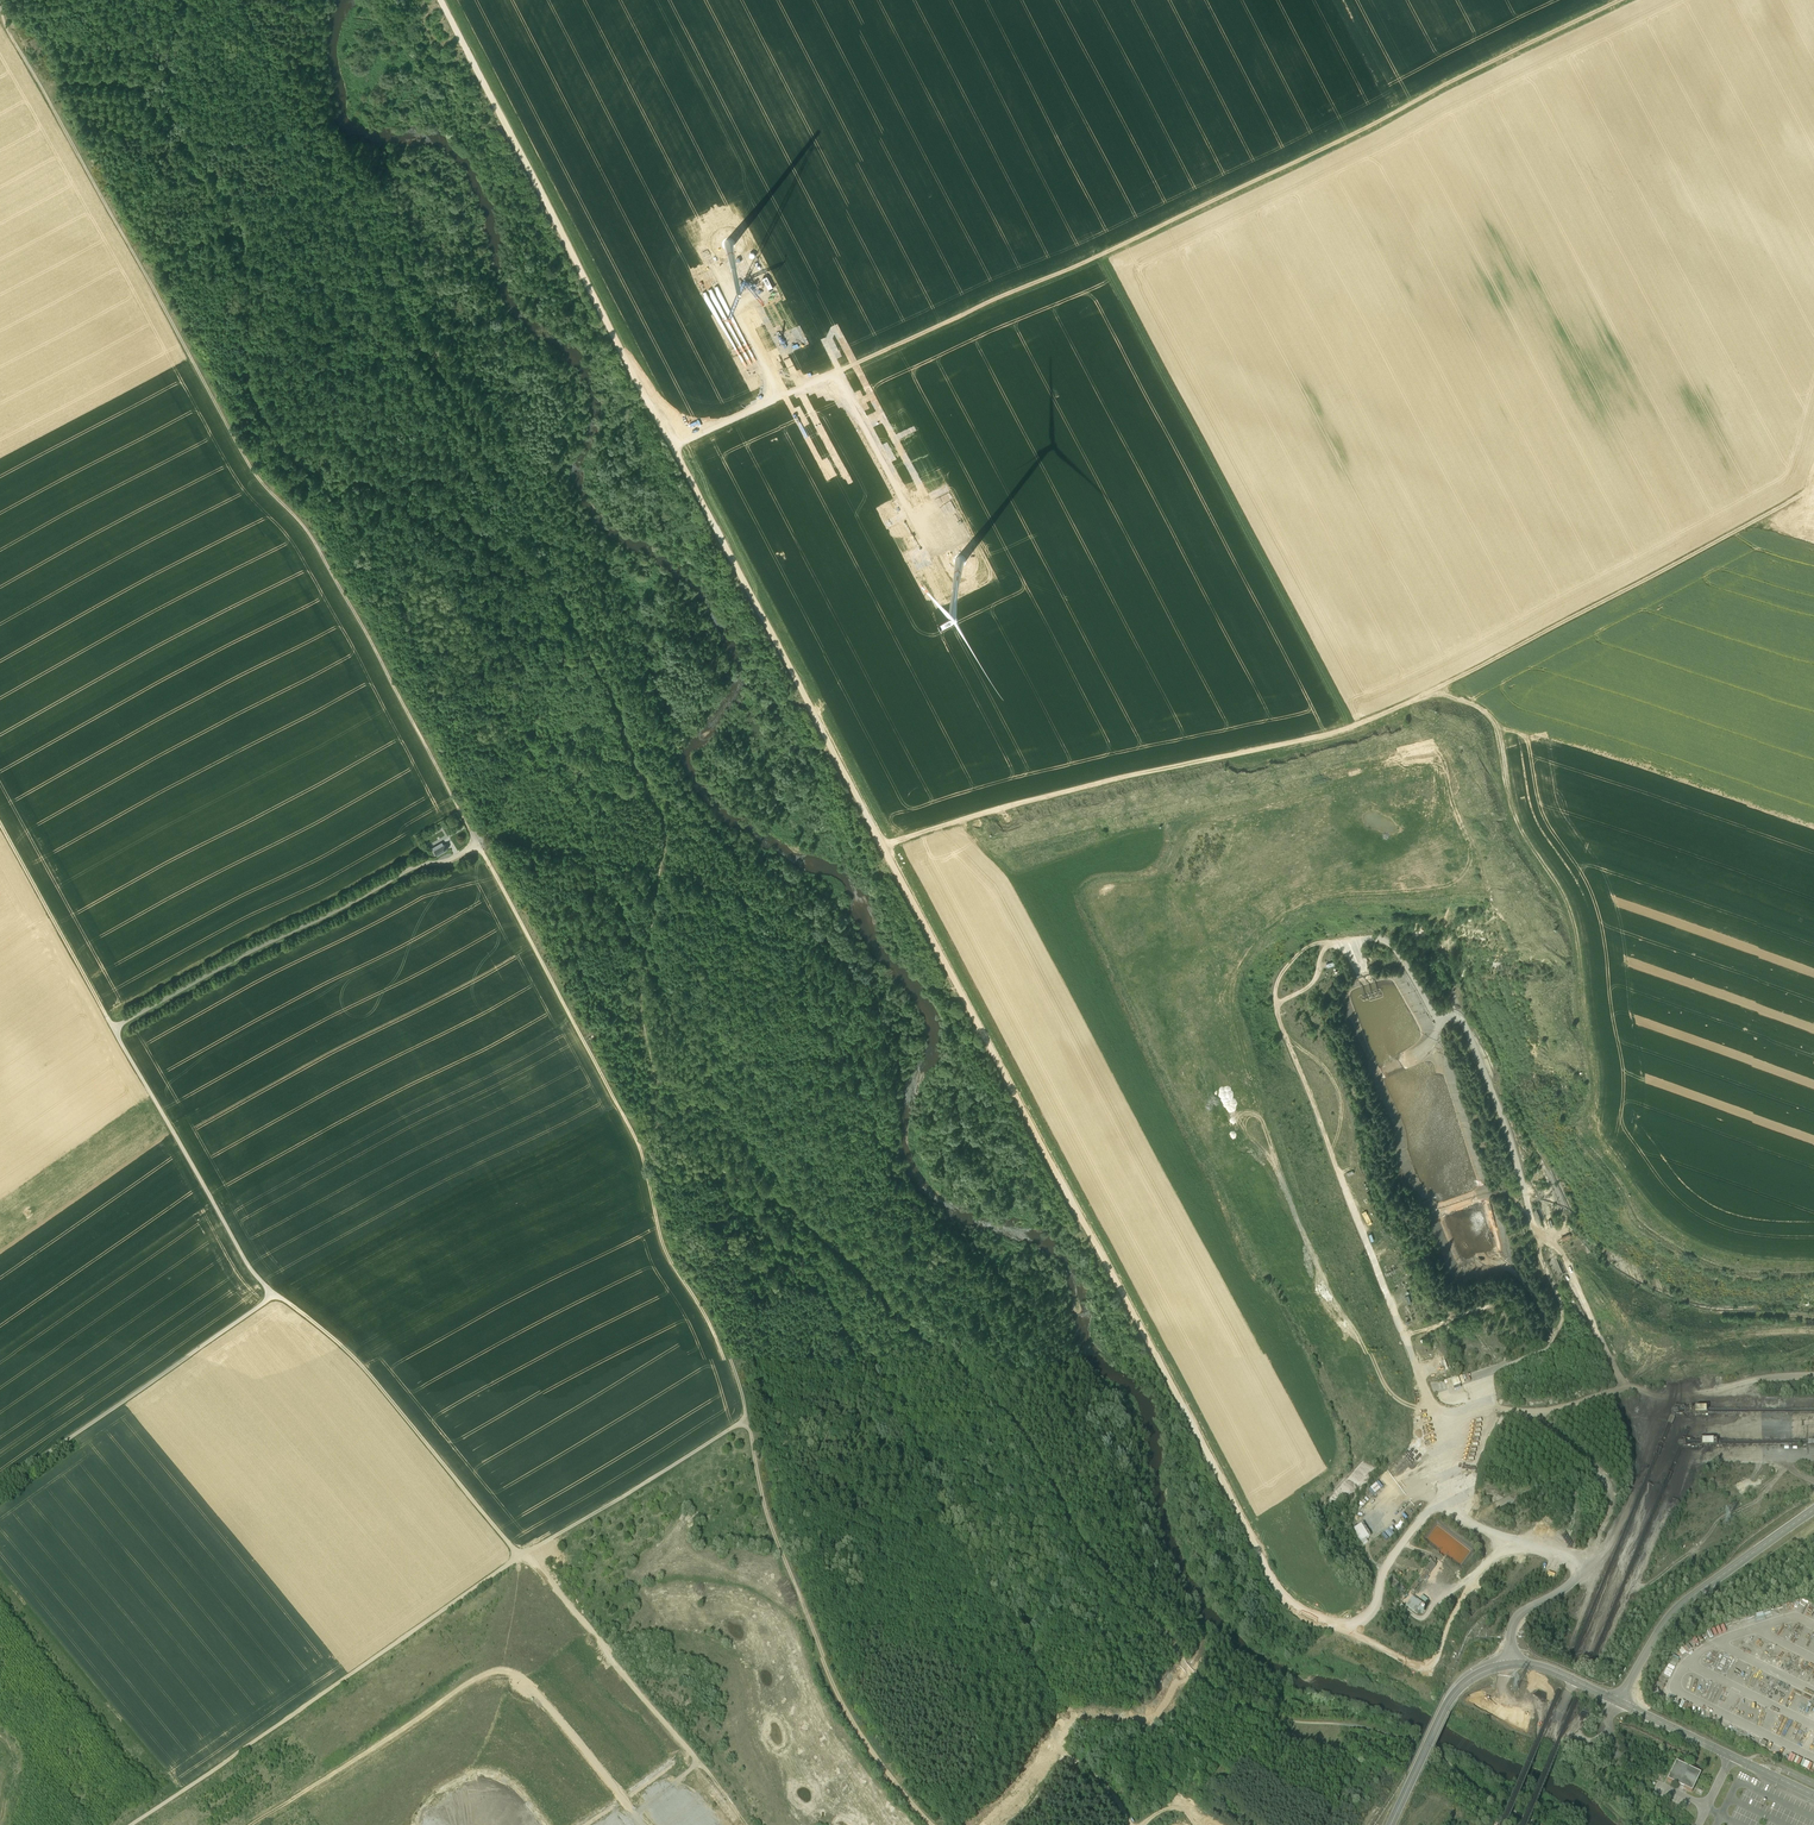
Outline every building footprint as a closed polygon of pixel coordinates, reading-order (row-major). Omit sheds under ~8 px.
[(432,837),(437,846),(447,840),(448,839),(448,838),(449,837),(449,836),(448,835),(447,834),(445,834),(444,834),(443,834),(442,832),(432,837)] [(1447,1084),(1456,1081),(1452,1069),(1444,1071),(1447,1084)] [(1406,1326),(1413,1324),(1408,1306),(1400,1308),(1406,1326)] [(1674,1417),(1703,1416),(1703,1410),(1689,1410),(1687,1409),(1688,1409),(1680,1407),(1672,1407),(1669,1416),(1669,1414),(1666,1423),(1671,1425),(1674,1417)] [(1404,1459),(1390,1466),(1394,1473),(1408,1465),(1404,1459)] [(1389,1537),(1393,1533),(1388,1527),(1384,1531),(1389,1537)] [(1429,1561),(1414,1583),(1417,1586),(1422,1579),(1424,1580),(1434,1565),(1429,1561)] [(1411,1609),(1418,1599),(1411,1595),(1405,1604),(1411,1609)] [(1679,1657),(1690,1650),(1687,1644),(1675,1651),(1679,1657)] [(1670,1675),(1673,1668),(1666,1665),(1663,1672),(1670,1675)] [(1676,1698),(1673,1705),(1680,1708),(1683,1701),(1676,1698)] [(1791,1760),(1794,1755),(1785,1750),(1782,1755),(1791,1760)] [(1796,1756),(1793,1763),(1810,1770),(1813,1763),(1796,1756)] [(1700,1776),(1675,1765),(1667,1783),(1691,1794),(1700,1776)]
